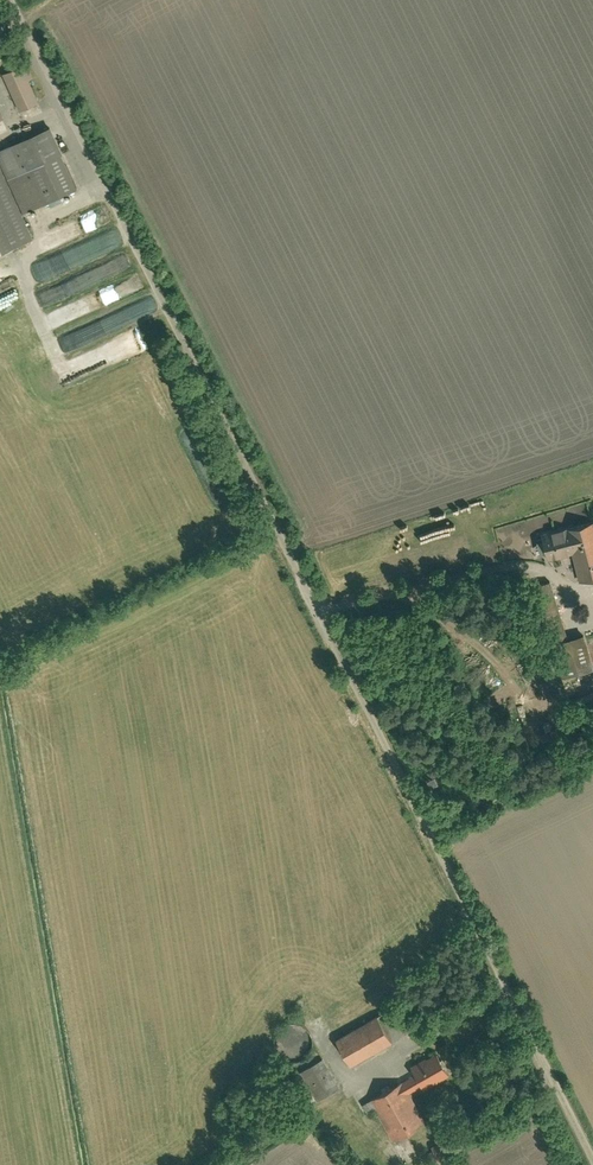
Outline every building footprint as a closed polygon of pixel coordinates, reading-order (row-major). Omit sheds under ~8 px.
[(0,69),(17,105),(35,96),(25,76),(29,74),(22,58),(0,69)] [(45,116),(0,138),(0,163),(4,172),(26,162),(42,197),(75,181),(45,116)] [(41,250),(108,225),(102,210),(36,235),(41,250)] [(9,247),(0,227),(0,252),(9,247)] [(130,276),(110,284),(111,287),(101,291),(90,295),(92,299),(86,302),(89,309),(136,291),(130,276)] [(89,350),(98,370),(141,351),(132,331),(89,350)] [(531,531),(538,554),(565,546),(574,578),(592,573),(592,546),(585,516),(531,531)] [(551,577),(530,584),(561,670),(587,661),(577,633),(566,637),(549,591),(555,589),(551,577)] [(434,781),(432,777),(428,779),(424,781),(428,788),(435,784),(434,781)] [(333,1031),(350,1060),(407,1027),(390,998),(333,1031)] [(305,1043),(306,1040),(305,1037),(304,1033),(303,1030),(300,1027),(297,1025),(294,1023),(291,1023),(288,1023),(283,1023),(281,1024),(278,1026),(276,1028),(274,1030),(272,1033),(271,1037),(271,1041),(272,1045),(273,1047),(275,1050),(277,1053),(281,1055),(283,1056),(286,1057),(290,1057),(293,1056),(296,1055),(299,1053),(301,1051),(304,1046),(305,1043)] [(360,1099),(381,1138),(418,1118),(403,1091),(418,1083),(421,1089),(445,1076),(431,1051),(405,1065),(409,1072),(360,1099)] [(319,1062),(298,1074),(311,1096),(332,1084),(319,1062)]
